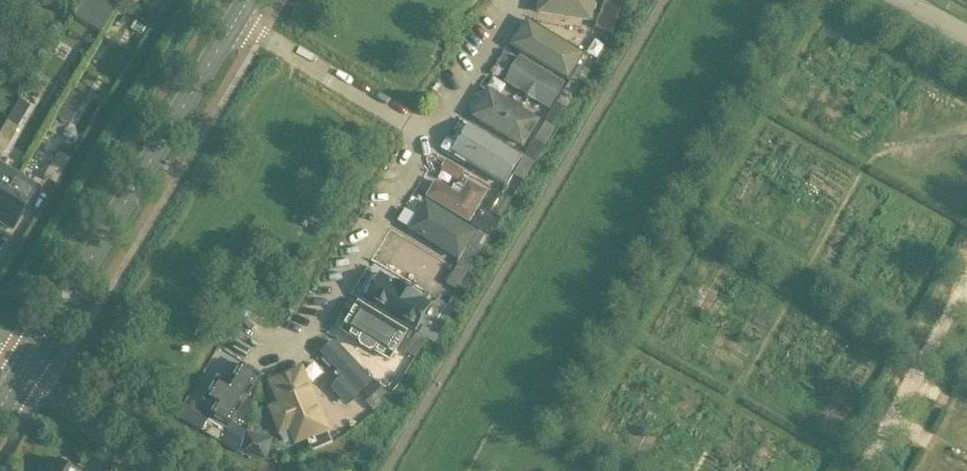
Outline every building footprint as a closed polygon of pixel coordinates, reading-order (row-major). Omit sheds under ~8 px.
[(98,0),(87,0),(76,18),(85,23),(98,0)] [(539,19),(593,25),(596,0),(541,0),(539,19)] [(610,0),(606,0),(596,28),(612,34),(622,4),(610,0)] [(567,82),(582,58),(527,24),(512,48),(567,82)] [(520,60),(506,86),(551,111),(565,86),(520,60)] [(580,65),(568,84),(578,91),(578,90),(590,72),(580,65)] [(567,109),(578,91),(568,84),(557,103),(567,109)] [(71,123),(87,98),(73,90),(57,115),(71,123)] [(490,92),(473,120),(525,150),(541,122),(490,92)] [(21,100),(0,134),(0,145),(6,149),(19,128),(17,127),(30,106),(21,100)] [(544,147),(556,128),(546,121),(534,140),(544,147)] [(448,158),(491,186),(501,192),(513,175),(460,140),(448,158)] [(58,180),(70,159),(59,153),(47,174),(58,180)] [(524,181),(535,162),(525,156),(513,175),(524,181)] [(446,161),(440,171),(458,182),(463,172),(446,161)] [(16,178),(0,168),(0,205),(16,178)] [(437,175),(425,197),(469,221),(481,199),(437,175)] [(14,229),(37,191),(16,178),(0,205),(0,223),(2,221),(14,229)] [(501,218),(512,199),(502,193),(490,212),(501,218)] [(409,233),(458,262),(475,233),(427,204),(409,233)] [(497,221),(480,210),(472,223),(489,234),(497,221)] [(478,256),(489,237),(479,231),(467,250),(478,256)] [(390,268),(433,292),(447,268),(404,244),(390,268)] [(354,296),(412,331),(431,300),(373,265),(354,296)] [(457,290),(468,271),(458,265),(447,284),(457,290)] [(436,324),(447,305),(448,305),(437,299),(426,318),(436,324)] [(356,315),(335,336),(376,378),(397,358),(356,315)] [(415,358),(426,340),(426,339),(416,333),(405,352),(415,358)] [(335,347),(316,363),(349,404),(369,389),(335,347)] [(374,411),(389,396),(381,387),(365,402),(374,411)] [(231,431),(242,435),(253,404),(242,400),(231,431)] [(296,409),(266,405),(260,454),(290,457),(296,409)] [(202,431),(221,442),(227,432),(208,421),(202,431)] [(333,443),(328,432),(308,440),(313,451),(333,443)] [(58,461),(52,470),(75,470),(58,461)]
